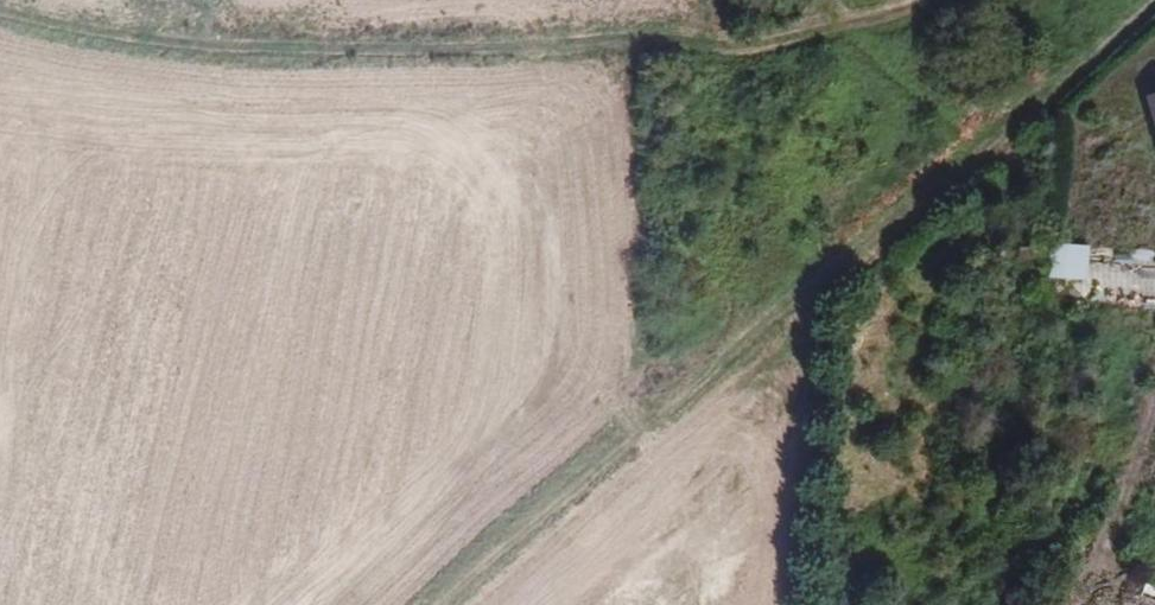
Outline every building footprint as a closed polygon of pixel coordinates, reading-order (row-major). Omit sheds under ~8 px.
[(1082,249),(1049,249),(1047,286),(1081,289),(1082,249)]
